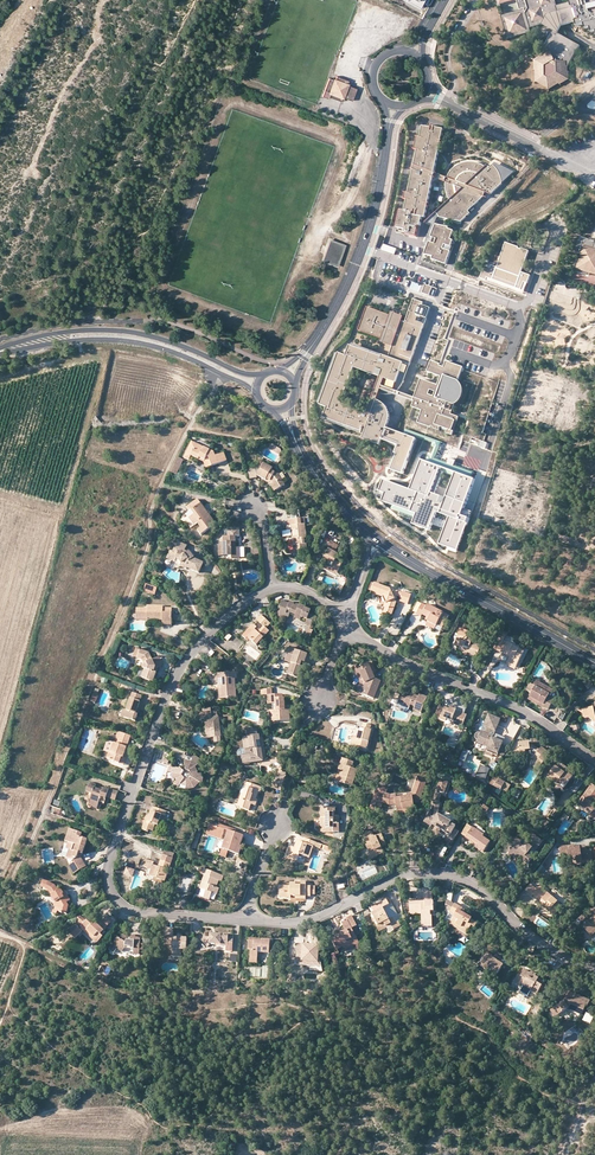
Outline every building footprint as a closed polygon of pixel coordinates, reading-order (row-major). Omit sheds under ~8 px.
[(421,10),(426,0),(404,0),(421,10)] [(557,9),(554,0),(528,0),(526,1),(525,0),(498,0),(499,5),(516,1),(519,13),(504,17),(505,20),(501,21),(506,40),(510,39),(510,41),(532,36),(532,32),(543,29),(544,29),(545,30),(544,33),(549,37),(551,36),(552,36),(552,38),(539,60),(536,62),(535,76),(536,76),(538,85),(549,91),(560,90),(569,84),(568,72),(580,49),(559,37),(564,29),(572,27),(579,25),(580,30),(588,28),(589,33),(594,32),(594,34),(594,0),(574,0),(575,1),(573,5),(566,7),(557,9)] [(338,77),(337,81),(330,78),(323,96),(329,98),(329,96),(341,102),(343,97),(352,101),(356,90),(347,86),(349,82),(338,77)] [(450,200),(436,213),(440,217),(461,222),(470,214),(468,212),(484,197),(471,192),(472,188),(485,192),(491,194),(502,184),(502,179),(500,175),(499,171),(496,167),(494,164),(493,164),(491,162),(487,166),(485,167),(484,166),(481,164),(476,163),(472,163),(467,163),(463,164),(459,166),(455,168),(452,172),(449,175),(448,178),(435,174),(441,143),(432,141),(433,139),(441,141),(444,129),(432,126),(431,128),(423,126),(421,138),(418,137),(415,150),(418,151),(414,167),(413,170),(414,170),(409,194),(405,194),(404,200),(408,201),(406,212),(401,211),(397,229),(398,229),(397,233),(403,234),(403,233),(406,233),(405,234),(407,234),(407,236),(417,238),(419,226),(421,227),(423,218),(426,219),(428,207),(419,205),(420,202),(429,204),(434,178),(446,183),(446,188),(447,192),(448,197),(450,200)] [(495,163),(494,164),(496,167),(499,171),(500,175),(502,179),(502,184),(514,173),(495,163)] [(471,192),(484,197),(485,192),(472,188),(471,192)] [(440,217),(436,213),(427,222),(436,225),(435,222),(440,217)] [(448,229),(436,225),(431,237),(434,238),(432,243),(429,242),(425,255),(433,257),(432,260),(446,265),(451,252),(449,251),(443,249),(445,245),(451,247),(453,241),(450,240),(453,231),(448,230),(448,229)] [(581,262),(579,268),(578,270),(594,275),(594,242),(593,241),(589,240),(580,238),(576,251),(584,254),(581,262)] [(344,245),(330,240),(323,260),(337,265),(344,245)] [(519,248),(507,244),(499,268),(493,266),(492,269),(487,267),(482,279),(485,280),(488,281),(489,278),(504,284),(505,282),(510,283),(509,285),(521,290),(523,282),(527,283),(530,275),(521,272),(529,252),(522,249),(521,251),(518,250),(519,248)] [(383,245),(381,251),(395,255),(397,249),(383,245)] [(572,273),(569,282),(593,289),(594,280),(594,275),(577,270),(576,274),(572,273)] [(419,292),(422,286),(412,281),(409,288),(419,292)] [(422,293),(429,296),(432,287),(429,286),(425,285),(422,293)] [(386,406),(384,404),(383,403),(381,402),(379,401),(377,400),(379,393),(382,394),(385,395),(387,395),(388,395),(390,394),(392,394),(397,381),(403,383),(429,308),(422,305),(423,303),(414,299),(405,322),(397,320),(393,319),(394,317),(368,308),(359,331),(385,340),(386,338),(394,341),(389,357),(383,355),(382,357),(351,346),(347,356),(339,353),(321,405),(328,408),(325,418),(362,431),(364,427),(367,428),(365,433),(383,439),(382,440),(398,445),(397,449),(398,450),(391,470),(392,470),(393,469),(395,470),(395,471),(399,473),(403,474),(416,438),(387,428),(386,429),(381,426),(387,408),(386,406)] [(441,364),(432,362),(429,373),(442,378),(438,386),(422,381),(416,398),(415,401),(416,402),(413,408),(423,412),(419,424),(432,428),(433,427),(435,428),(435,429),(440,431),(441,427),(449,430),(447,434),(453,436),(454,432),(452,431),(456,421),(458,422),(459,417),(452,415),(456,403),(457,403),(458,402),(459,402),(460,401),(461,400),(462,399),(462,398),(463,397),(463,396),(464,396),(464,395),(464,394),(464,393),(464,391),(464,390),(464,389),(463,387),(462,386),(462,385),(461,384),(460,383),(459,382),(458,381),(463,367),(447,362),(445,368),(442,367),(440,366),(441,364)] [(402,384),(403,383),(397,381),(392,394),(393,393),(394,393),(395,392),(396,392),(397,391),(398,391),(398,390),(399,389),(400,388),(401,387),(401,386),(402,385),(402,384)] [(382,390),(415,401),(416,398),(383,387),(382,390)] [(389,412),(387,408),(381,426),(386,429),(387,428),(389,423),(390,421),(390,420),(390,419),(390,417),(390,416),(390,415),(389,413),(389,412)] [(383,439),(365,433),(363,439),(380,445),(382,440),(383,439)] [(191,456),(198,460),(204,462),(206,469),(227,461),(224,453),(215,456),(214,452),(192,442),(184,458),(189,461),(191,456)] [(175,475),(182,462),(177,459),(171,473),(175,475)] [(409,490),(383,479),(378,490),(384,493),(381,500),(416,513),(412,522),(428,529),(435,511),(448,517),(439,543),(456,550),(467,523),(457,520),(472,479),(453,472),(444,498),(429,493),(439,467),(420,460),(409,490)] [(271,481),(276,490),(285,485),(278,474),(271,471),(272,468),(264,464),(257,476),(268,483),(271,481)] [(256,478),(255,473),(254,468),(248,470),(250,479),(256,478)] [(197,531),(201,535),(216,524),(197,500),(186,508),(193,516),(189,519),(194,526),(197,523),(201,528),(197,531)] [(307,538),(305,525),(302,525),(301,519),(288,520),(288,526),(291,526),(292,540),(288,541),(289,547),(293,546),(294,551),(308,549),(308,545),(304,545),(303,539),(307,538)] [(512,545),(515,537),(489,527),(486,535),(512,545)] [(237,541),(237,535),(240,535),(241,535),(241,528),(229,528),(229,535),(224,536),(224,546),(219,546),(220,555),(232,555),(233,557),(240,557),(240,547),(237,547),(237,541)] [(177,546),(184,549),(186,544),(179,541),(177,546)] [(335,554),(338,549),(339,546),(331,542),(329,545),(327,549),(329,550),(325,557),(322,562),(327,565),(326,567),(337,573),(345,559),(335,554)] [(182,565),(181,566),(186,568),(187,567),(199,572),(203,562),(195,559),(189,550),(188,551),(184,549),(177,546),(174,551),(178,553),(176,558),(182,565)] [(178,553),(174,551),(171,550),(168,558),(175,561),(179,567),(181,566),(182,565),(176,558),(178,553)] [(156,593),(158,586),(147,582),(145,589),(156,593)] [(389,597),(385,608),(384,612),(392,615),(397,602),(395,599),(392,592),(390,589),(374,583),(371,591),(377,593),(389,597)] [(339,595),(343,587),(340,586),(338,591),(336,590),(335,592),(339,595)] [(403,593),(397,591),(398,596),(401,598),(399,601),(408,604),(411,595),(403,592),(403,593)] [(389,597),(377,593),(377,595),(383,598),(385,603),(383,607),(385,608),(389,597)] [(286,611),(289,603),(283,601),(279,608),(281,609),(286,611)] [(306,624),(311,626),(313,621),(315,622),(317,617),(309,614),(311,610),(305,608),(306,606),(300,604),(300,605),(299,607),(296,606),(294,605),(294,603),(290,602),(289,603),(286,611),(281,609),(278,616),(284,618),(284,617),(288,619),(291,613),(296,615),(294,619),(300,620),(301,618),(307,621),(306,624)] [(417,613),(422,604),(418,602),(413,611),(417,613)] [(422,604),(417,613),(416,615),(421,617),(422,615),(427,617),(429,618),(428,621),(437,626),(437,625),(442,628),(448,617),(442,614),(443,613),(428,604),(427,606),(422,604)] [(163,623),(171,623),(171,608),(163,608),(163,606),(147,605),(147,608),(137,608),(137,618),(163,618),(163,621),(163,623)] [(246,637),(248,639),(255,646),(268,631),(265,628),(269,623),(260,615),(256,620),(263,626),(259,631),(254,626),(255,625),(253,623),(242,637),(245,640),(246,637)] [(435,630),(437,626),(428,621),(426,625),(435,630)] [(468,651),(466,656),(476,660),(481,647),(475,644),(475,645),(471,644),(473,640),(466,637),(468,631),(460,628),(456,639),(457,639),(454,646),(458,648),(468,651)] [(504,638),(500,636),(494,649),(498,651),(503,640),(504,638)] [(524,652),(503,640),(498,651),(502,653),(510,657),(509,659),(507,663),(516,667),(524,652)] [(294,665),(290,676),(298,679),(303,667),(301,666),(302,661),(305,662),(308,654),(296,651),(297,649),(290,646),(285,661),(291,663),(294,665)] [(468,651),(458,648),(457,650),(462,652),(461,655),(466,657),(466,656),(468,651)] [(143,678),(154,682),(158,669),(154,660),(150,652),(141,649),(139,658),(143,659),(145,664),(144,668),(146,669),(143,678)] [(154,660),(158,669),(161,670),(164,663),(160,656),(154,660)] [(363,689),(361,694),(374,699),(381,681),(375,679),(369,663),(359,667),(363,678),(365,683),(363,689)] [(363,678),(359,667),(355,669),(360,680),(363,678)] [(222,686),(222,699),(236,698),(235,678),(228,678),(228,673),(218,674),(218,679),(222,679),(223,683),(223,686),(222,686)] [(592,682),(586,679),(583,684),(590,688),(592,682)] [(554,691),(536,681),(534,686),(530,684),(526,692),(530,694),(530,693),(531,694),(529,698),(538,703),(537,706),(548,711),(554,701),(548,698),(549,695),(551,696),(554,691)] [(125,717),(137,721),(139,714),(136,713),(137,708),(139,708),(143,696),(133,692),(127,709),(125,717)] [(404,705),(410,707),(411,705),(416,707),(414,711),(421,713),(427,698),(420,695),(420,697),(411,694),(410,697),(402,693),(399,701),(405,703),(404,705)] [(272,695),(267,695),(268,704),(272,704),(273,710),(270,711),(270,722),(290,720),(290,709),(286,710),(285,706),(285,698),(283,698),(278,698),(277,694),(272,695)] [(405,703),(399,701),(397,705),(409,710),(410,707),(404,705),(405,703)] [(452,721),(463,725),(467,715),(461,713),(463,707),(455,704),(453,708),(451,707),(450,710),(440,706),(435,717),(446,721),(446,719),(452,721)] [(582,715),(584,719),(588,718),(593,722),(594,721),(594,704),(593,707),(593,708),(581,711),(582,715)] [(211,738),(222,737),(219,716),(212,717),(211,711),(201,713),(202,719),(205,718),(206,729),(210,729),(211,738)] [(478,743),(478,745),(488,749),(486,757),(492,760),(493,757),(497,758),(498,755),(502,745),(503,743),(492,738),(500,720),(488,715),(483,726),(482,726),(481,727),(480,729),(480,730),(480,732),(481,733),(482,733),(481,736),(480,736),(479,736),(478,736),(477,737),(476,738),(476,739),(476,740),(476,741),(477,742),(478,743)] [(356,746),(367,749),(372,731),(370,730),(372,726),(364,723),(362,728),(360,727),(358,736),(356,746)] [(343,728),(344,725),(341,725),(338,727),(334,739),(339,741),(343,728)] [(124,757),(132,735),(122,732),(119,739),(117,744),(115,743),(111,752),(110,752),(108,759),(120,763),(122,757),(124,757)] [(244,764),(263,761),(262,746),(261,746),(260,740),(261,740),(260,736),(244,738),(245,749),(253,748),(253,754),(243,755),(244,764)] [(531,752),(531,755),(534,757),(533,758),(538,760),(537,762),(542,765),(550,752),(542,746),(540,749),(533,745),(529,744),(529,742),(519,744),(519,749),(515,750),(516,760),(521,759),(521,757),(521,754),(531,752)] [(505,758),(510,749),(502,745),(498,755),(505,758)] [(465,762),(468,753),(463,751),(459,760),(465,762)] [(173,767),(170,772),(172,773),(173,779),(172,780),(173,782),(174,781),(178,787),(180,786),(186,788),(186,790),(194,788),(200,782),(203,783),(204,777),(203,777),(203,774),(198,774),(199,772),(202,772),(198,765),(203,760),(194,755),(192,761),(185,760),(186,767),(186,771),(190,772),(191,774),(191,778),(190,779),(187,779),(185,778),(183,777),(182,774),(184,774),(184,772),(181,769),(180,768),(179,769),(175,766),(174,768),(173,767)] [(338,782),(353,787),(358,771),(352,769),(354,762),(342,758),(338,769),(341,770),(338,782)] [(558,782),(565,787),(573,777),(560,768),(562,766),(557,763),(547,778),(556,785),(558,782)] [(186,771),(186,767),(181,769),(184,772),(184,774),(182,774),(183,777),(185,778),(187,779),(190,779),(191,778),(191,774),(190,772),(186,771)] [(419,796),(413,793),(407,794),(408,796),(397,798),(392,798),(392,793),(387,792),(386,791),(384,795),(381,794),(382,790),(377,788),(372,801),(371,803),(375,804),(376,800),(380,801),(380,800),(383,801),(383,802),(390,805),(396,804),(397,810),(409,809),(415,808),(414,803),(419,802),(428,780),(419,777),(415,786),(421,789),(419,796)] [(434,789),(436,790),(442,793),(446,783),(439,779),(434,789)] [(510,785),(498,779),(494,787),(497,789),(495,793),(499,795),(502,790),(507,792),(510,785)] [(281,791),(284,784),(275,781),(272,788),(281,791)] [(243,802),(241,808),(249,810),(252,804),(256,805),(258,800),(256,799),(259,791),(260,792),(262,788),(245,782),(244,787),(246,788),(244,795),(241,795),(240,800),(243,802)] [(384,795),(386,791),(387,792),(389,787),(379,783),(377,788),(382,790),(381,794),(384,795)] [(436,790),(433,795),(433,801),(440,802),(440,797),(441,795),(443,796),(449,784),(446,783),(442,793),(436,790)] [(107,797),(116,800),(119,791),(111,788),(111,789),(104,787),(103,789),(99,788),(96,787),(96,786),(91,784),(87,795),(92,797),(90,803),(99,806),(101,800),(106,802),(107,797)] [(594,820),(594,806),(594,805),(594,803),(594,787),(592,785),(578,805),(587,812),(588,810),(593,813),(590,817),(594,820)] [(421,789),(415,786),(413,793),(419,796),(421,789)] [(61,802),(55,800),(53,806),(59,808),(61,802)] [(383,801),(380,800),(380,801),(376,800),(375,804),(371,803),(370,807),(379,811),(383,802),(383,801)] [(440,802),(433,801),(432,801),(431,808),(431,809),(431,813),(430,815),(428,814),(424,822),(431,826),(432,824),(441,829),(451,834),(449,838),(453,841),(459,830),(454,828),(459,819),(448,813),(445,818),(438,814),(440,802)] [(480,811),(485,814),(488,809),(483,806),(480,811)] [(162,814),(166,816),(167,811),(153,807),(150,814),(148,821),(146,820),(143,829),(148,832),(149,829),(153,831),(156,824),(158,825),(162,814)] [(326,818),(326,829),(333,829),(333,833),(339,833),(339,817),(336,817),(334,816),(334,808),(321,808),(321,818),(324,819),(326,818)] [(554,818),(558,812),(554,809),(550,815),(554,818)] [(240,847),(244,836),(236,833),(233,832),(234,830),(220,824),(218,827),(210,824),(208,829),(223,835),(224,832),(228,833),(222,849),(228,851),(239,855),(242,847),(240,847)] [(465,837),(466,836),(473,827),(468,824),(461,835),(465,837)] [(478,844),(477,846),(476,847),(484,852),(491,842),(483,836),(484,835),(473,827),(466,836),(478,844)] [(222,839),(223,835),(208,829),(207,834),(222,839)] [(83,869),(87,867),(81,858),(79,860),(77,857),(79,853),(82,855),(87,841),(81,838),(82,834),(72,831),(68,843),(71,844),(69,850),(66,858),(75,861),(76,863),(70,866),(74,874),(83,869)] [(367,853),(370,860),(378,856),(378,855),(375,850),(382,848),(387,845),(381,834),(375,837),(372,832),(363,836),(368,845),(366,845),(370,852),(367,853)] [(523,860),(528,864),(533,858),(528,854),(532,849),(535,851),(543,842),(533,834),(524,846),(520,845),(521,840),(512,838),(506,847),(510,849),(508,857),(523,860)] [(465,837),(477,846),(478,844),(466,836),(465,837)] [(308,844),(303,842),(297,840),(295,848),(290,846),(286,856),(297,860),(300,854),(305,856),(310,858),(314,846),(320,848),(322,844),(310,840),(308,844)] [(586,849),(585,846),(574,847),(575,849),(568,850),(567,848),(571,848),(571,845),(557,847),(558,849),(560,849),(561,859),(568,858),(569,861),(574,860),(575,862),(588,860),(587,851),(587,849),(586,849)] [(226,858),(228,851),(222,849),(220,856),(226,858)] [(587,851),(588,860),(575,862),(574,860),(569,861),(569,866),(592,863),(592,861),(592,860),(591,850),(587,851)] [(149,868),(148,868),(146,875),(165,881),(173,858),(163,855),(159,867),(154,865),(155,862),(151,861),(149,868)] [(149,868),(151,861),(143,858),(141,865),(148,868),(149,868)] [(212,893),(217,895),(219,888),(216,887),(219,880),(222,881),(224,876),(205,869),(203,874),(205,875),(200,888),(207,891),(204,898),(209,900),(212,893)] [(306,896),(310,896),(310,895),(311,887),(311,886),(306,886),(306,881),(296,881),(296,883),(291,883),(291,886),(280,886),(280,893),(285,893),(284,897),(291,897),(291,896),(306,896)] [(58,908),(57,912),(60,913),(60,914),(62,915),(63,914),(67,915),(69,907),(67,903),(71,902),(65,892),(64,893),(63,893),(63,892),(61,892),(60,892),(59,893),(55,887),(50,884),(43,882),(42,889),(46,890),(46,891),(50,893),(56,905),(58,908)] [(539,900),(555,915),(563,906),(562,905),(559,903),(540,886),(537,890),(534,887),(528,893),(531,896),(533,895),(539,900)] [(422,927),(433,927),(433,916),(431,916),(431,911),(434,911),(435,902),(433,902),(432,891),(423,889),(424,900),(420,899),(420,902),(410,902),(410,915),(422,914),(422,927)] [(443,920),(449,924),(467,934),(468,931),(457,924),(453,925),(450,923),(455,915),(450,912),(455,904),(448,900),(445,910),(448,911),(443,920)] [(537,902),(554,916),(555,915),(539,900),(537,902)] [(387,901),(376,906),(378,911),(372,914),(374,919),(376,921),(378,926),(377,927),(379,932),(396,923),(394,919),(389,921),(384,909),(390,906),(387,901)] [(466,915),(461,912),(462,909),(463,908),(455,904),(450,912),(455,915),(450,923),(453,925),(457,924),(468,931),(472,925),(475,927),(477,923),(471,919),(472,919),(466,915)] [(594,907),(587,913),(588,915),(591,918),(588,921),(585,918),(584,916),(583,915),(577,920),(592,936),(594,933),(594,932),(594,931),(594,907)] [(344,947),(358,940),(356,936),(352,929),(356,927),(357,926),(352,916),(347,919),(348,921),(342,924),(344,928),(346,932),(338,936),(338,935),(331,938),(338,950),(344,947)] [(82,919),(78,922),(82,926),(80,929),(81,930),(80,931),(76,927),(67,931),(75,939),(82,932),(82,931),(97,944),(98,942),(100,943),(103,940),(101,939),(103,937),(102,936),(105,932),(104,931),(106,929),(106,928),(100,923),(99,925),(97,925),(95,922),(96,922),(96,919),(93,917),(88,922),(87,921),(86,922),(82,919)] [(106,917),(100,923),(106,928),(111,922),(106,917)] [(183,936),(177,936),(177,938),(173,938),(174,929),(166,928),(165,943),(173,944),(172,948),(172,956),(181,957),(182,951),(187,951),(187,939),(183,939),(183,936)] [(139,950),(143,950),(144,939),(140,939),(140,936),(132,935),(130,938),(130,939),(127,939),(128,938),(123,934),(120,939),(117,938),(109,951),(114,954),(117,949),(122,952),(124,949),(134,950),(133,955),(139,955),(139,950)] [(232,952),(233,935),(216,934),(216,936),(210,936),(210,938),(205,937),(202,941),(207,947),(209,946),(216,946),(226,946),(226,951),(232,952)] [(251,958),(258,958),(258,953),(269,954),(270,940),(263,940),(263,943),(250,942),(249,950),(251,951),(251,958)] [(346,951),(360,944),(358,940),(344,947),(346,951)] [(297,959),(303,959),(318,960),(319,947),(313,947),(313,948),(308,948),(308,945),(298,944),(297,959)] [(479,967),(495,977),(504,964),(488,954),(479,967)] [(530,992),(536,996),(544,982),(535,977),(534,979),(529,976),(530,974),(525,971),(516,984),(522,988),(523,986),(531,991),(530,992)] [(567,1009),(582,1016),(586,1006),(588,1007),(590,1001),(577,995),(575,1000),(566,996),(564,1001),(551,1010),(555,1018),(567,1009)]
